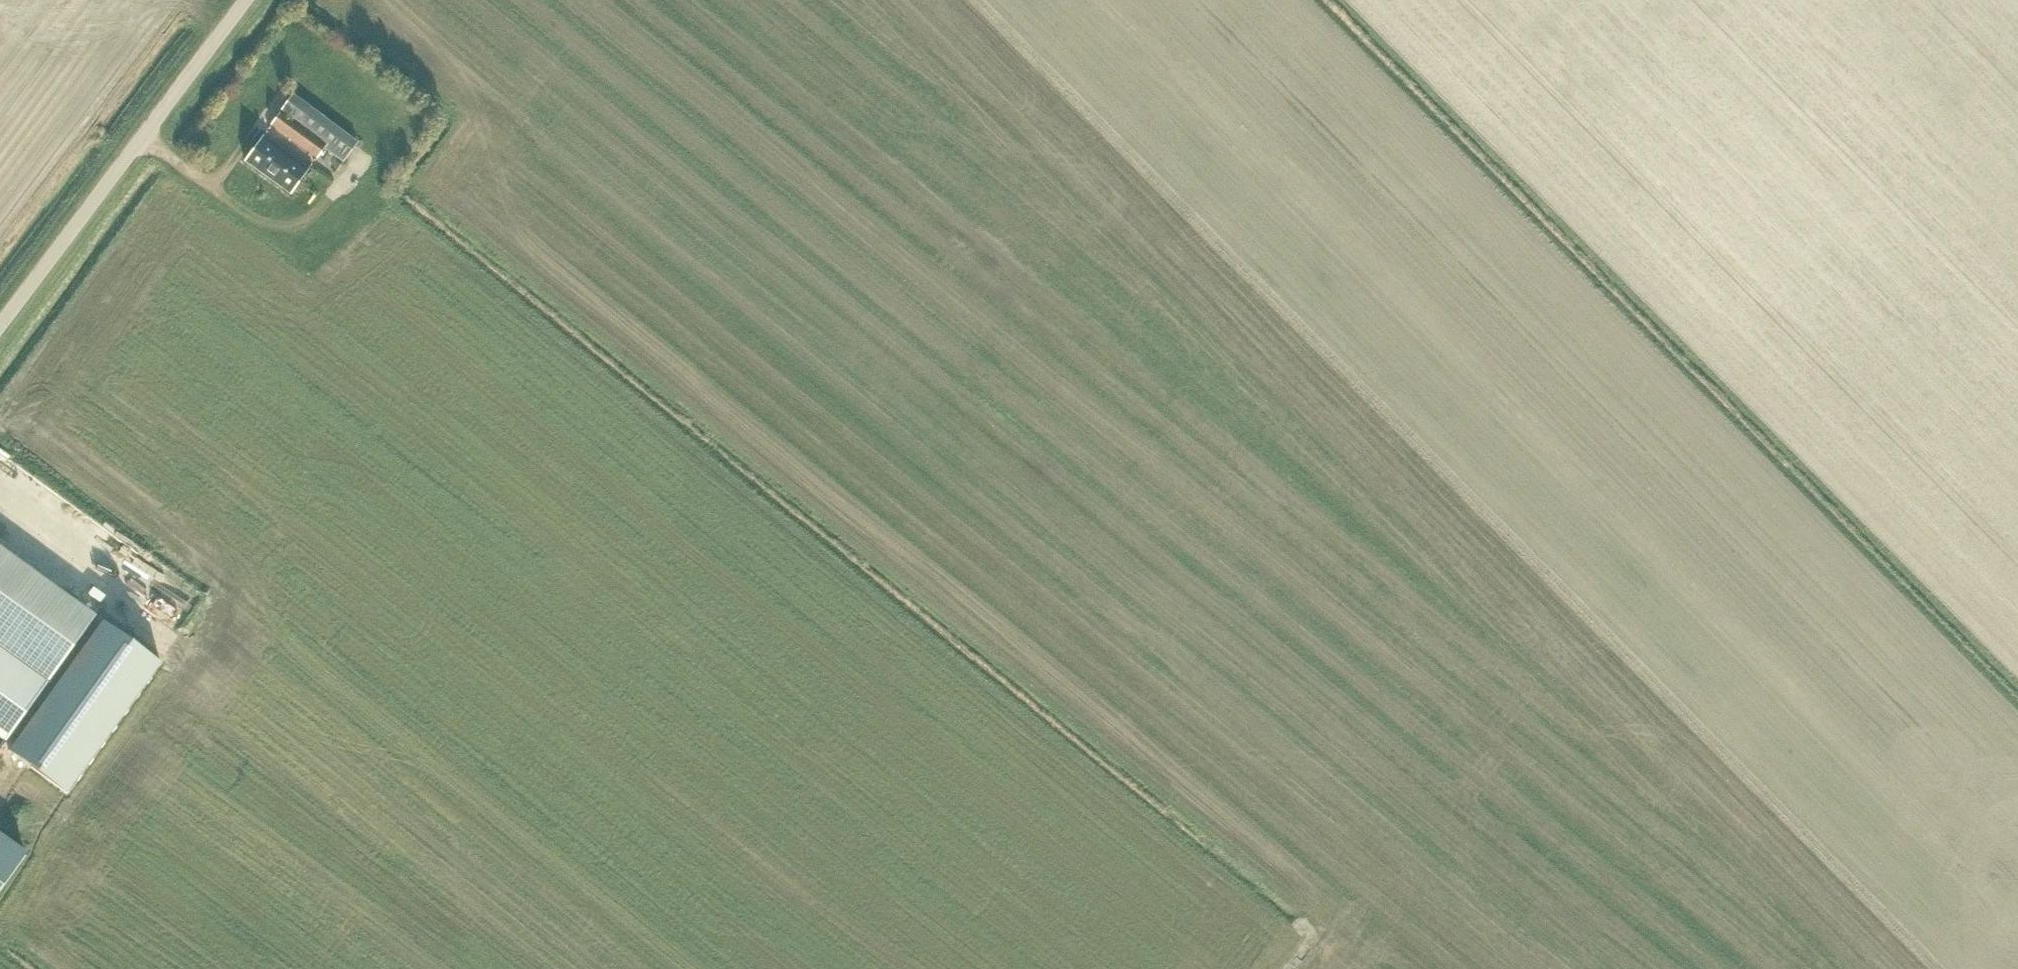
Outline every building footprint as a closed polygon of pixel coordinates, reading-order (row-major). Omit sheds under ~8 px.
[(316,159),(323,149),(342,163),(356,143),(292,95),(281,111),(301,125),(298,129),(278,114),(270,125),(316,159)] [(243,162),(289,195),(308,170),(262,137),(243,162)] [(1,748),(95,617),(0,549),(0,748),(1,748)] [(72,798),(165,668),(107,626),(13,756),(72,798)] [(25,857),(0,839),(0,891),(25,857)]
